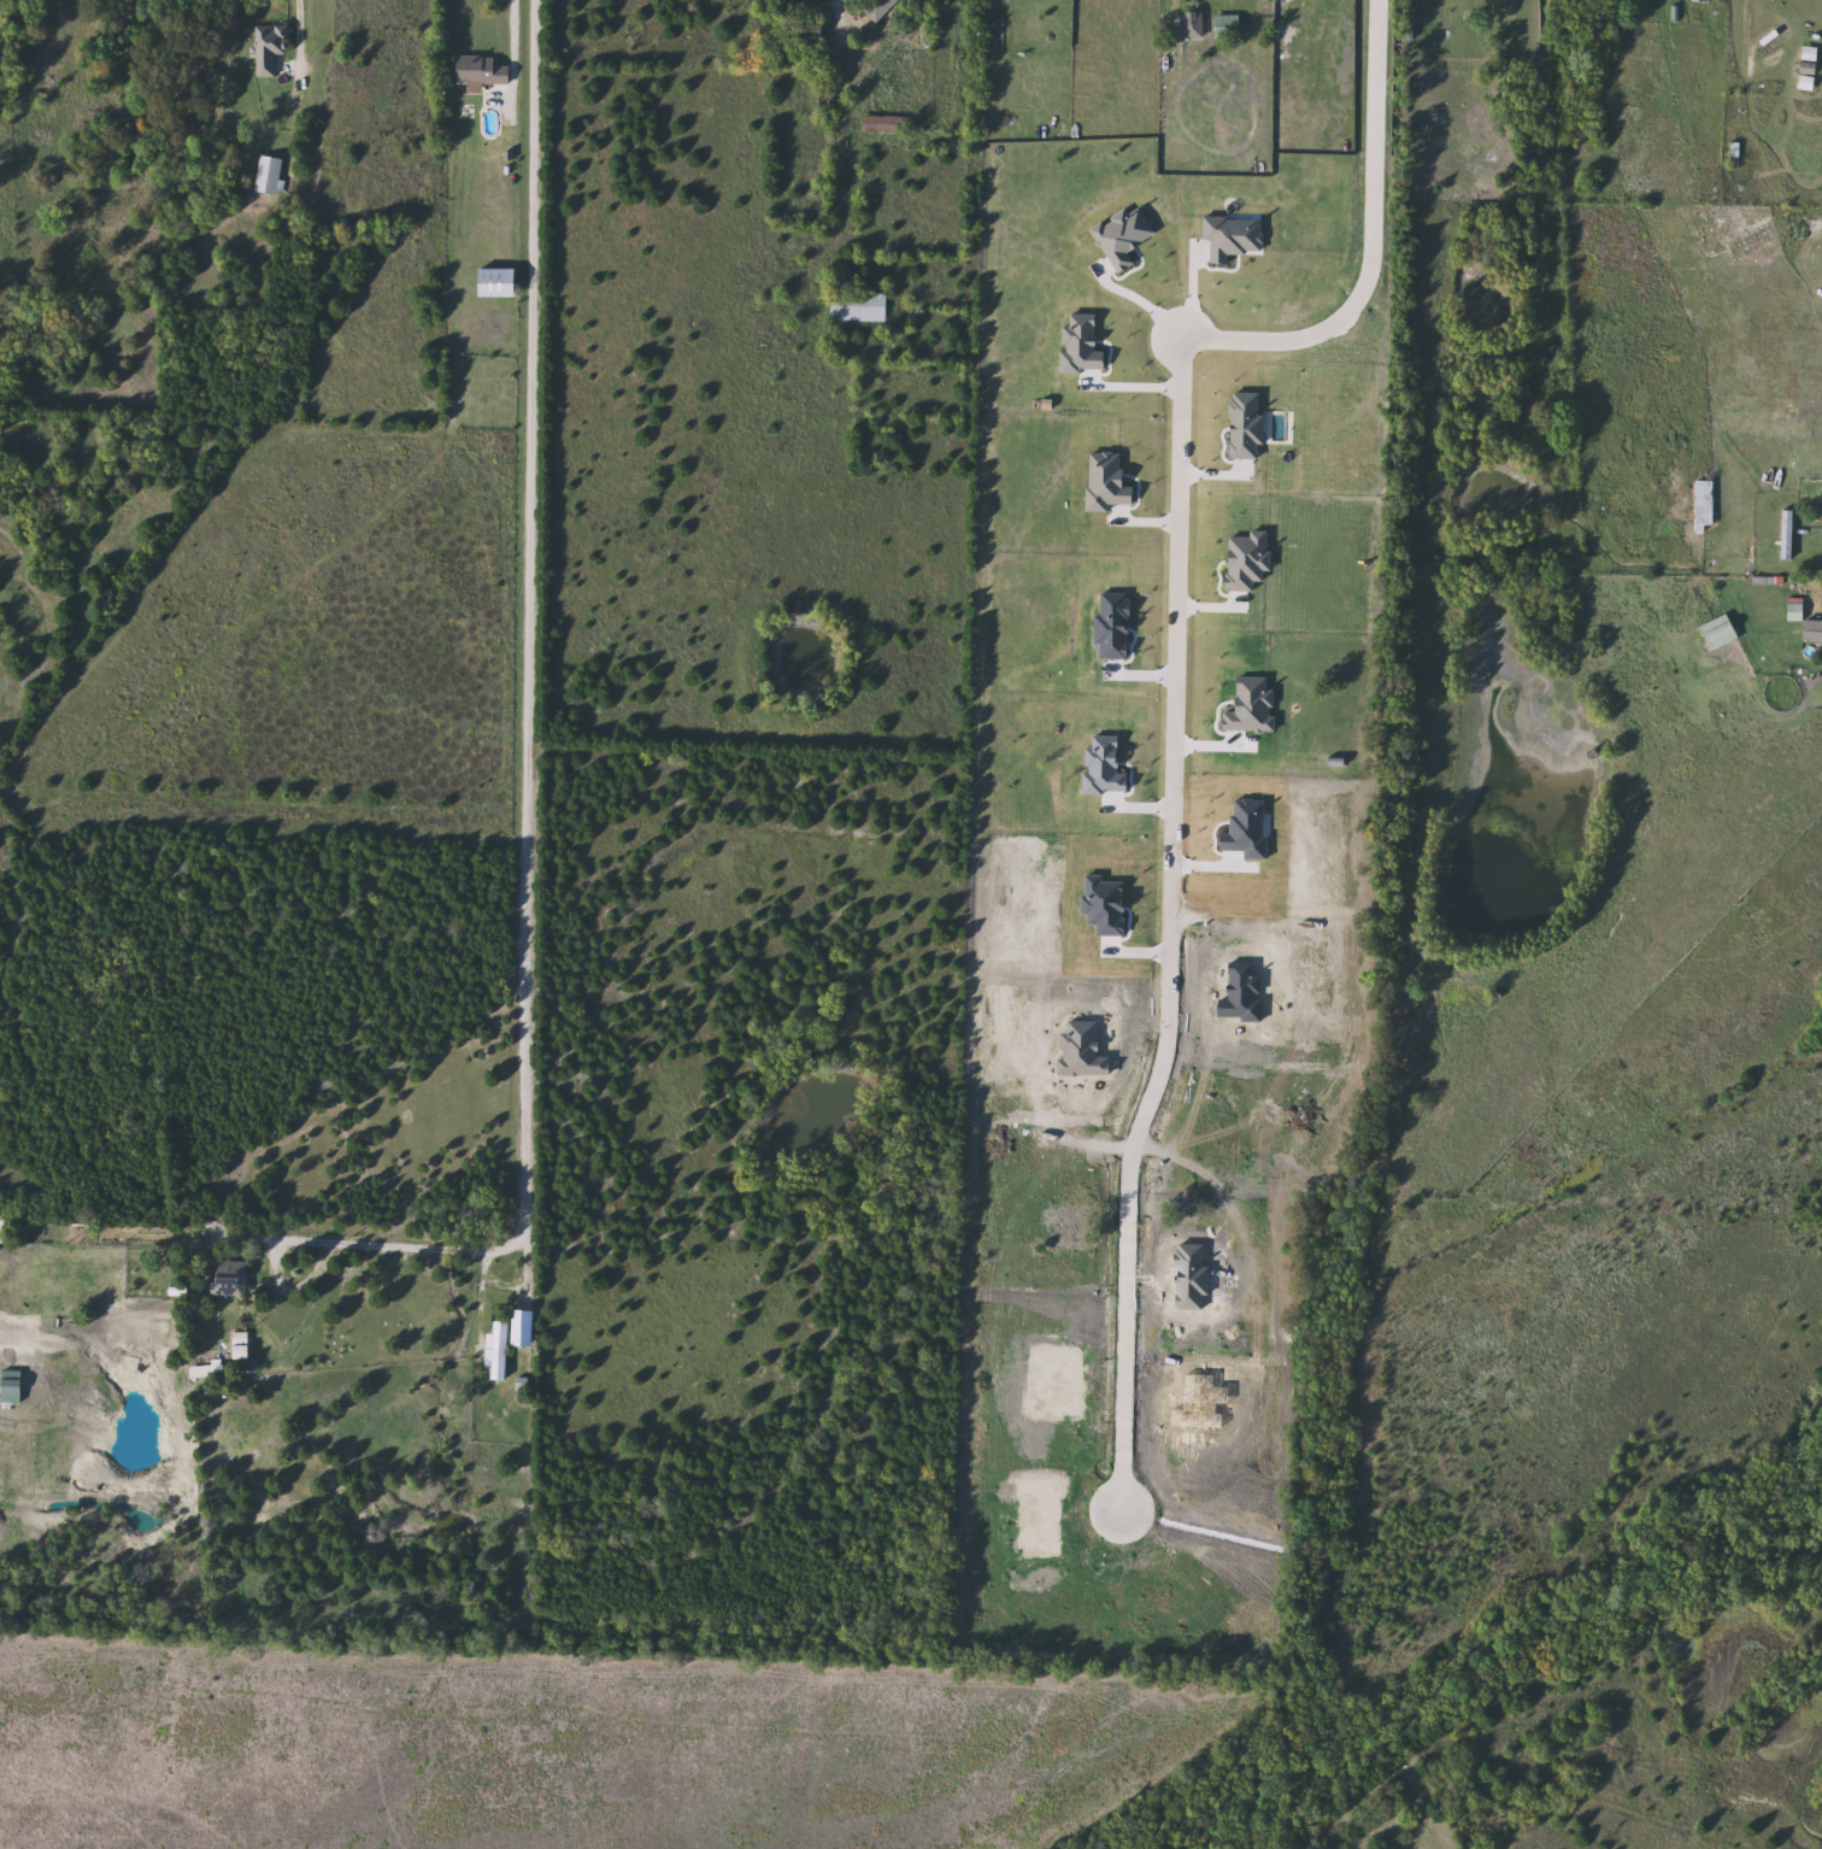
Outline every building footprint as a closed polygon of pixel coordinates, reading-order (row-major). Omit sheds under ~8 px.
[(882,22),(856,0),(900,0),(882,22)] [(1182,39),(1182,13),(1205,13),(1205,39),(1182,39)] [(1218,40),(1218,16),(1242,16),(1242,40),(1218,40)] [(277,52),(277,78),(258,78),(258,25),(289,25),(289,52),(277,52)] [(460,84),(460,57),(498,57),(498,66),(511,66),(511,84),(460,84)] [(907,133),(866,133),(866,117),(907,117),(907,133)] [(277,195),(254,192),(260,155),(283,159),(277,195)] [(519,269),(519,297),(482,297),(482,269),(519,269)] [(888,293),(888,322),(831,322),(831,293),(888,293)] [(1715,480),(1715,528),(1698,528),(1698,480),(1715,480)] [(1742,638),(1716,651),(1704,627),(1729,614),(1742,638)] [(1806,621),(1821,621),(1821,645),(1806,645),(1806,621)] [(213,1296),(213,1262),(248,1262),(247,1296),(213,1296)]
